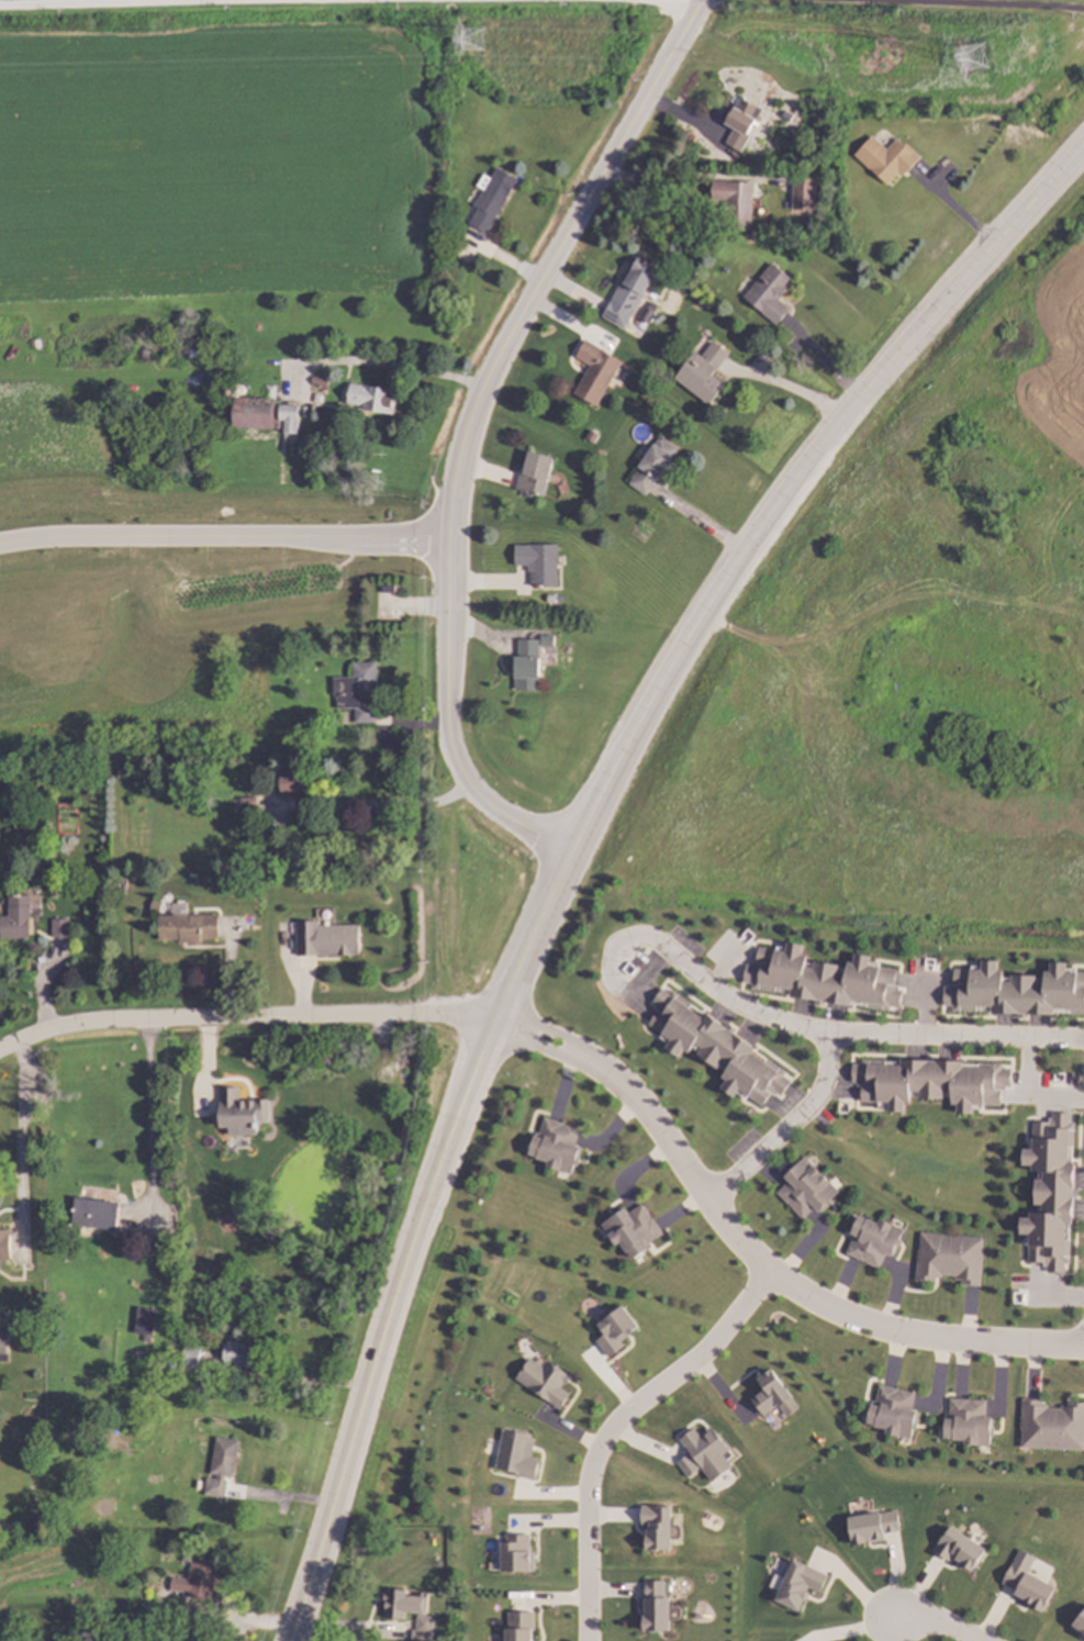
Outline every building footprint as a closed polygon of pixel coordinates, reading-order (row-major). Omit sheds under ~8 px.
[(762,108),(748,132),(752,134),(742,150),(727,142),(736,127),(725,122),(741,94),(762,108)] [(794,115),(791,121),(782,116),(785,111),(794,115)] [(889,149),(896,141),(903,145),(905,143),(920,155),(903,176),(898,172),(889,183),(854,155),(871,135),(889,149)] [(522,181),(488,234),(470,223),(480,208),(474,204),(484,190),(477,185),(484,172),(492,177),(499,166),(522,181)] [(818,178),(817,210),(793,209),(795,176),(818,178)] [(755,181),(752,230),(725,228),(727,199),(713,199),(713,180),(755,181)] [(659,268),(634,313),(611,300),(636,255),(659,268)] [(794,280),(779,298),(791,309),(778,324),(746,297),(774,263),(794,280)] [(659,304),(648,322),(641,317),(652,300),(659,304)] [(623,360),(597,405),(575,392),(592,365),(577,356),(586,338),(623,360)] [(730,353),(714,375),(726,383),(711,404),(675,378),(696,349),(703,355),(714,339),(730,353)] [(391,413),(394,389),(348,384),(345,408),(391,413)] [(272,430),(273,409),(278,410),(277,421),(283,421),(283,440),(296,441),(297,406),(278,405),(278,400),(233,398),(232,428),(272,430)] [(680,448),(647,494),(630,482),(663,436),(680,448)] [(556,457),(545,494),(517,487),(528,449),(556,457)] [(559,585),(532,585),(532,570),(528,570),(528,565),(516,565),(516,545),(558,544),(559,585)] [(556,635),(556,645),(543,644),(543,634),(556,635)] [(540,639),(538,691),(515,690),(516,656),(519,656),(521,638),(540,639)] [(332,678),(333,709),(353,709),(353,724),(374,724),(373,702),(375,702),(374,663),(351,663),(351,677),(332,678)] [(307,771),(275,773),(276,795),(308,793),(307,771)] [(7,896),(7,917),(0,917),(0,939),(29,939),(28,896),(7,896)] [(217,916),(155,915),(154,941),(217,942),(217,916)] [(68,938),(67,919),(49,920),(50,939),(68,938)] [(358,925),(317,926),(317,921),(295,922),(295,956),(358,956),(358,925)] [(804,942),(803,951),(808,952),(807,962),(815,963),(816,959),(840,962),(840,967),(848,968),(849,960),(854,961),(856,950),(872,953),(871,959),(882,960),(881,963),(898,967),(895,981),(899,982),(898,986),(904,987),(902,1005),(901,1005),(899,1008),(891,1007),(891,1008),(869,1005),(869,1003),(854,1001),(853,1004),(826,1000),(826,1004),(815,1002),(816,997),(791,994),(792,990),(776,987),(776,990),(752,986),(752,984),(742,982),(746,961),(752,962),(752,959),(756,959),(758,945),(775,947),(776,944),(786,946),(787,940),(804,942)] [(1080,971),(1083,971),(1083,1013),(1072,1013),(1072,1011),(1058,1011),(1057,1014),(1029,1013),(1029,1017),(1019,1016),(1019,1013),(994,1012),(994,1007),(979,1007),(979,1009),(954,1008),(954,1006),(945,1006),(946,985),(951,985),(951,981),(954,981),(956,967),(973,967),(973,963),(983,964),(983,959),(1001,959),(1001,968),(1006,969),(1006,979),(1015,979),(1015,973),(1039,974),(1039,979),(1048,979),(1048,971),(1052,971),(1053,961),(1070,961),(1070,967),(1080,968),(1080,971)] [(671,992),(673,990),(787,1072),(784,1075),(792,1082),(782,1096),(778,1092),(774,1096),(771,1094),(763,1105),(739,1089),(735,1096),(722,1087),(728,1080),(723,1076),(729,1068),(723,1062),(717,1069),(699,1054),(704,1048),(697,1043),(691,1052),(684,1048),(679,1057),(666,1048),(672,1039),(649,1023),(658,1011),(655,1007),(657,1005),(651,1002),(662,986),(671,992)] [(939,1059),(964,1059),(964,1063),(980,1063),(980,1061),(1004,1062),(1004,1064),(1013,1064),(1013,1085),(1006,1085),(1006,1090),(1003,1089),(1003,1104),(985,1104),(985,1107),(974,1107),(974,1112),(958,1112),(958,1103),(952,1103),(952,1093),(943,1093),(943,1097),(919,1096),(919,1093),(910,1093),(910,1101),(905,1101),(905,1110),(889,1110),(889,1105),(879,1104),(879,1101),(861,1101),(862,1085),(858,1085),(858,1081),(852,1081),(853,1062),(854,1062),(854,1059),(863,1060),(863,1058),(885,1059),(885,1060),(901,1061),(901,1058),(928,1058),(928,1054),(939,1054),(939,1059)] [(219,1128),(228,1128),(228,1136),(256,1136),(256,1124),(268,1124),(268,1100),(238,1101),(238,1088),(218,1088),(219,1128)] [(1070,1112),(1076,1114),(1076,1121),(1077,1121),(1077,1145),(1075,1145),(1074,1160),(1079,1160),(1077,1187),(1081,1187),(1081,1198),(1076,1198),(1075,1224),(1072,1224),(1071,1239),(1073,1239),(1072,1263),(1070,1263),(1070,1273),(1049,1272),(1049,1265),(1046,1265),(1046,1262),(1030,1262),(1030,1243),(1028,1243),(1028,1233),(1022,1233),(1024,1216),(1032,1217),(1032,1210),(1042,1212),(1042,1203),(1038,1203),(1039,1177),(1042,1177),(1042,1169),(1035,1169),(1036,1164),(1025,1163),(1026,1147),(1031,1147),(1031,1137),(1035,1137),(1036,1119),(1051,1120),(1051,1117),(1055,1117),(1055,1112),(1070,1112)] [(581,1126),(577,1142),(582,1150),(579,1165),(575,1164),(574,1172),(549,1165),(550,1161),(530,1156),(535,1136),(541,1137),(547,1117),(581,1126)] [(839,1191),(820,1209),(815,1204),(803,1216),(780,1193),(793,1181),(787,1175),(806,1157),(839,1191)] [(115,1231),(118,1203),(74,1199),(71,1226),(115,1231)] [(664,1232),(634,1255),(623,1240),(616,1244),(602,1225),(626,1207),(628,1214),(644,1203),(664,1232)] [(879,1221),(880,1218),(905,1229),(902,1239),(903,1239),(896,1254),(892,1255),(886,1252),(880,1268),(847,1252),(853,1237),(850,1235),(860,1214),(879,1221)] [(9,1230),(0,1230),(0,1260),(10,1260),(9,1230)] [(985,1237),(984,1254),(985,1254),(982,1286),(963,1284),(963,1279),(957,1279),(957,1275),(945,1274),(945,1276),(937,1276),(937,1281),(917,1280),(921,1231),(985,1237)] [(640,1327),(623,1340),(627,1344),(610,1358),(597,1341),(606,1335),(599,1324),(606,1317),(604,1314),(613,1307),(616,1310),(624,1305),(640,1327)] [(154,1310),(136,1308),(132,1340),(150,1343),(154,1310)] [(258,1348),(224,1343),(221,1365),(255,1369),(258,1348)] [(198,1349),(183,1347),(181,1368),(196,1370),(198,1349)] [(544,1366),(549,1360),(573,1376),(567,1385),(566,1384),(562,1387),(571,1394),(560,1408),(518,1378),(532,1359),(544,1366)] [(787,1387),(789,1387),(796,1397),(795,1398),(801,1406),(789,1416),(782,1407),(781,1408),(779,1406),(765,1416),(753,1399),(768,1388),(758,1376),(764,1370),(767,1373),(773,1369),(787,1387)] [(914,1392),(910,1410),(917,1410),(920,1414),(917,1430),(913,1429),(912,1438),(887,1433),(890,1426),(869,1422),(874,1402),(878,1402),(882,1386),(914,1392)] [(988,1399),(987,1417),(993,1417),(996,1420),(996,1428),(996,1437),(993,1437),(993,1447),(965,1445),(966,1441),(954,1441),(954,1439),(946,1438),(946,1418),(947,1418),(947,1416),(951,1416),(951,1397),(988,1399)] [(1071,1402),(1083,1402),(1083,1450),(1024,1448),(1024,1398),(1031,1399),(1031,1400),(1046,1400),(1044,1405),(1051,1405),(1051,1407),(1063,1407),(1063,1406),(1071,1406),(1071,1402)] [(730,1450),(725,1454),(734,1466),(713,1482),(681,1439),(696,1428),(702,1436),(714,1427),(730,1450)] [(533,1435),(532,1442),(535,1443),(533,1458),(540,1459),(537,1477),(496,1469),(504,1428),(533,1435)] [(237,1441),(213,1438),(209,1478),(205,1478),(203,1496),(223,1498),(226,1478),(233,1479),(237,1441)] [(686,1479),(699,1470),(688,1454),(675,1463),(686,1479)] [(642,1551),(640,1507),(666,1506),(667,1550),(642,1551)] [(848,1544),(845,1517),(893,1511),(896,1539),(848,1544)] [(930,1550),(947,1526),(983,1550),(966,1574),(930,1550)] [(498,1572),(496,1537),(530,1536),(532,1572),(498,1572)] [(770,1600),(787,1559),(814,1570),(796,1611),(770,1600)] [(168,1590),(183,1593),(182,1598),(210,1602),(215,1567),(190,1563),(188,1580),(170,1577),(168,1590)] [(1041,1611),(1010,1597),(1021,1574),(1052,1588),(1041,1611)] [(639,1631),(640,1583),(669,1584),(668,1632),(639,1631)] [(411,1589),(407,1619),(387,1616),(390,1587),(411,1589)] [(529,1614),(529,1640),(501,1640),(501,1614),(529,1614)] [(1074,1626),(1083,1614),(1083,1638),(1080,1634),(1081,1632),(1074,1626)] [(436,1616),(436,1632),(418,1631),(420,1615),(436,1616)]
